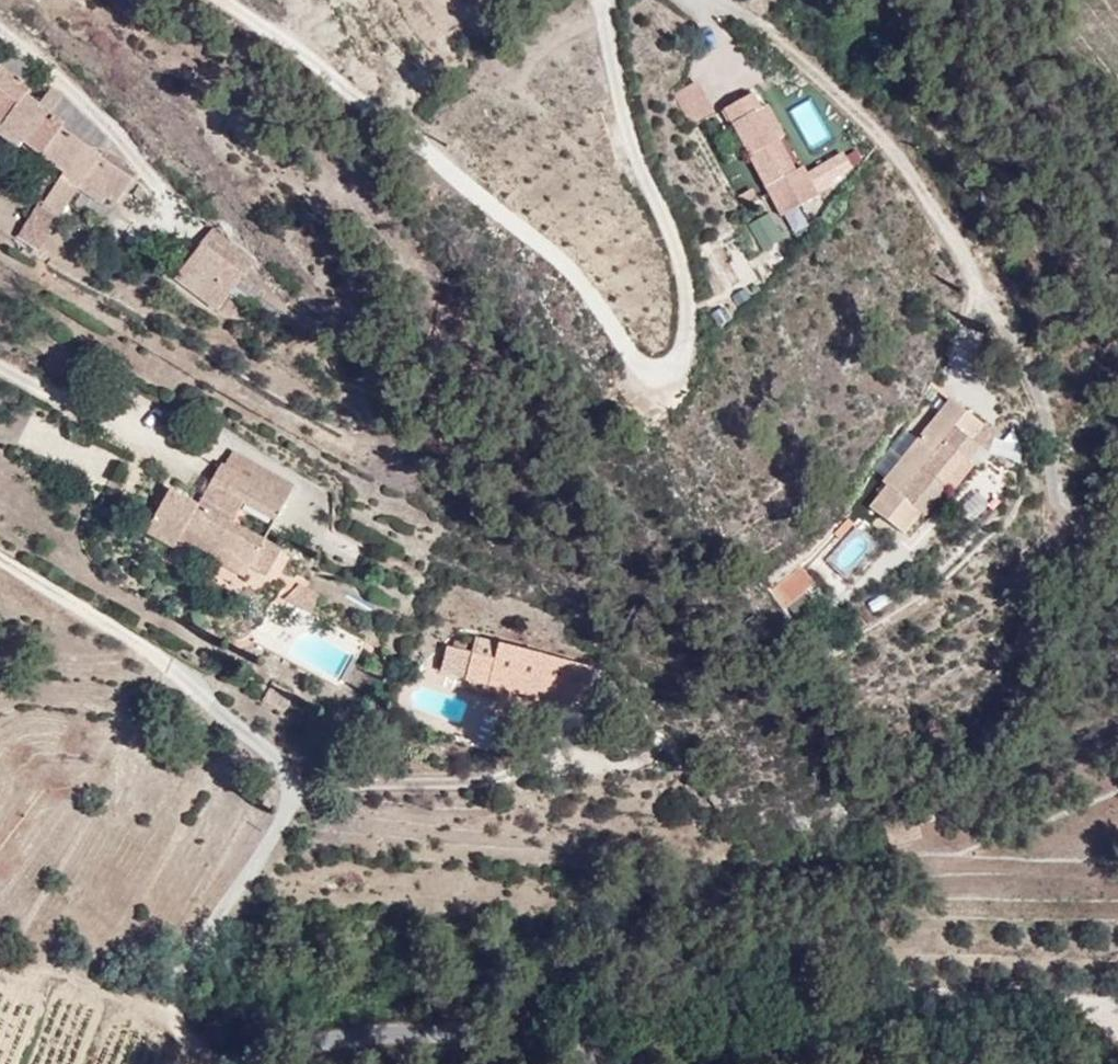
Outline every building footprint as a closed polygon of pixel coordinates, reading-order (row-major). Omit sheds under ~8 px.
[(29,140),(33,132),(68,156),(46,194),(72,208),(86,184),(114,200),(118,192),(124,196),(141,169),(69,117),(72,110),(58,100),(47,92),(32,81),(26,89),(0,71),(0,121),(29,140)] [(56,79),(47,92),(58,100),(67,87),(56,79)] [(689,125),(713,113),(696,80),(672,92),(689,125)] [(796,178),(774,138),(769,141),(758,121),(764,118),(754,100),(721,118),(764,195),(796,178)] [(72,208),(46,194),(41,202),(66,217),(72,208)] [(49,247),(66,217),(41,202),(24,233),(49,247)] [(764,251),(784,235),(765,211),(745,227),(764,251)] [(267,254),(223,219),(213,232),(255,270),(267,254)] [(255,270),(213,232),(180,271),(227,308),(255,270)] [(979,482),(1003,452),(1010,457),(1020,445),(1012,439),(1021,426),(984,397),(916,482),(924,489),(906,511),(940,537),(957,517),(961,520),(986,489),(979,482)] [(265,477),(275,462),(252,447),(242,461),(265,477)] [(992,493),(1017,463),(1010,457),(1003,452),(979,482),(986,489),(992,493)] [(288,519),(310,485),(275,462),(265,477),(242,461),(237,458),(222,478),(288,519)] [(276,538),(183,478),(156,521),(185,540),(189,533),(196,522),(258,563),(276,538)] [(258,563),(196,522),(189,533),(252,573),(258,563)] [(276,575),(293,549),(276,538),(258,563),(276,575)] [(777,606),(815,591),(805,566),(767,581),(777,606)] [(316,613),(328,594),(303,579),(291,597),(316,613)] [(626,699),(601,668),(519,644),(514,659),(484,652),(474,686),(537,704),(528,738),(561,747),(576,699),(578,686),(626,699)] [(623,712),(626,699),(578,686),(576,699),(623,712)]
